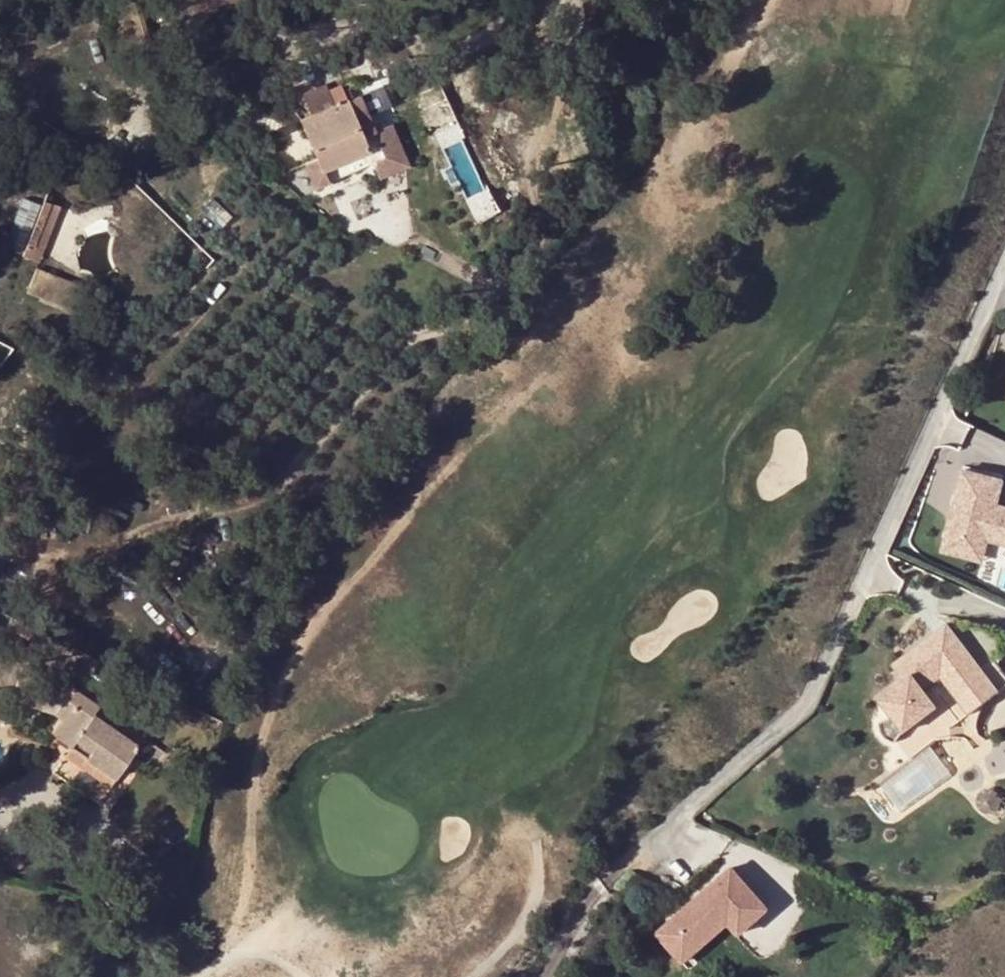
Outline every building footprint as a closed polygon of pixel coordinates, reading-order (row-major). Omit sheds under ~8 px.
[(350,96),(300,118),(324,172),(375,149),(350,96)] [(324,172),(300,118),(289,123),(318,187),(328,182),(324,172)] [(324,172),(328,182),(379,159),(375,149),(324,172)] [(24,199),(4,250),(39,263),(60,208),(45,202),(44,207),(24,199)] [(38,269),(27,297),(71,314),(82,286),(38,269)] [(960,472),(940,540),(1004,559),(1004,508),(992,505),(998,483),(960,472)] [(943,623),(896,657),(908,673),(899,679),(875,698),(889,716),(876,721),(878,731),(883,737),(891,741),(900,729),(932,705),(919,688),(937,674),(953,695),(981,673),(943,623)] [(33,642),(39,631),(25,624),(20,636),(33,642)] [(63,643),(39,631),(33,642),(33,644),(57,655),(63,643)] [(888,663),(899,679),(908,673),(896,657),(888,663)] [(72,748),(102,707),(65,681),(23,666),(13,697),(64,719),(53,735),(72,748)] [(953,695),(965,710),(993,689),(981,673),(953,695)] [(102,707),(72,748),(117,780),(125,769),(145,739),(102,707)] [(72,748),(65,757),(111,789),(117,780),(72,748)] [(726,871),(652,937),(677,966),(723,925),(734,937),(762,913),(726,871)]
